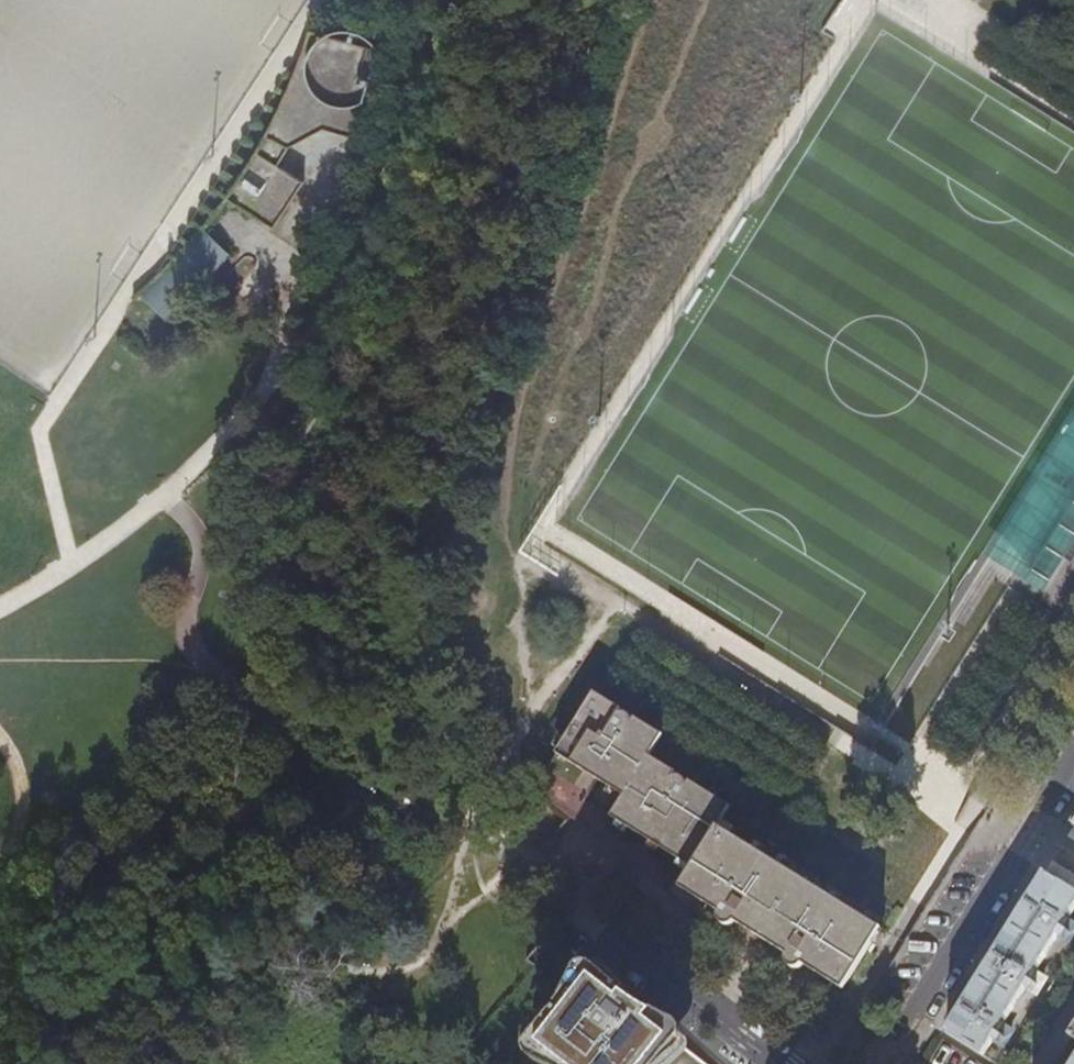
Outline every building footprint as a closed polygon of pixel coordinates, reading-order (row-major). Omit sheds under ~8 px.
[(282,106),(227,198),(274,228),(304,183),(279,165),(289,147),(323,129),(354,138),(379,51),(369,38),(363,34),(349,30),(341,30),(327,35),(310,30),(300,60),(282,106)] [(230,255),(205,232),(142,297),(167,321),(230,255)] [(1027,572),(1045,583),(1073,537),(1073,530),(1059,521),(1027,572)] [(816,972),(844,990),(883,928),(719,826),(732,806),(652,756),(665,735),(596,692),(557,754),(585,771),(599,780),(625,796),(612,817),(640,834),(650,841),(686,864),(682,871),(689,875),(681,888),(710,906),(721,913),(724,914),(719,922),(723,925),(724,925),(725,926),(726,926),(727,926),(728,927),(729,927),(730,927),(731,926),(732,926),(733,926),(734,925),(735,925),(736,924),(736,923),(737,923),(789,955),(788,956),(788,957),(787,958),(787,960),(788,962),(789,964),(790,966),(791,967),(793,968),(795,969),(796,969),(797,969),(799,969),(801,968),(802,968),(803,967),(804,966),(805,965),(816,972)] [(1055,863),(949,1030),(985,1053),(994,1040),(1002,1045),(1012,1028),(1005,1023),(1026,990),(1033,995),(1046,976),(1038,971),(1059,938),(1067,942),(1073,931),(1073,921),(1070,919),(1073,913),(1073,890),(1071,888),(1073,884),(1073,875),(1055,863)] [(594,984),(544,1050),(562,1063),(696,1063),(594,984)]
